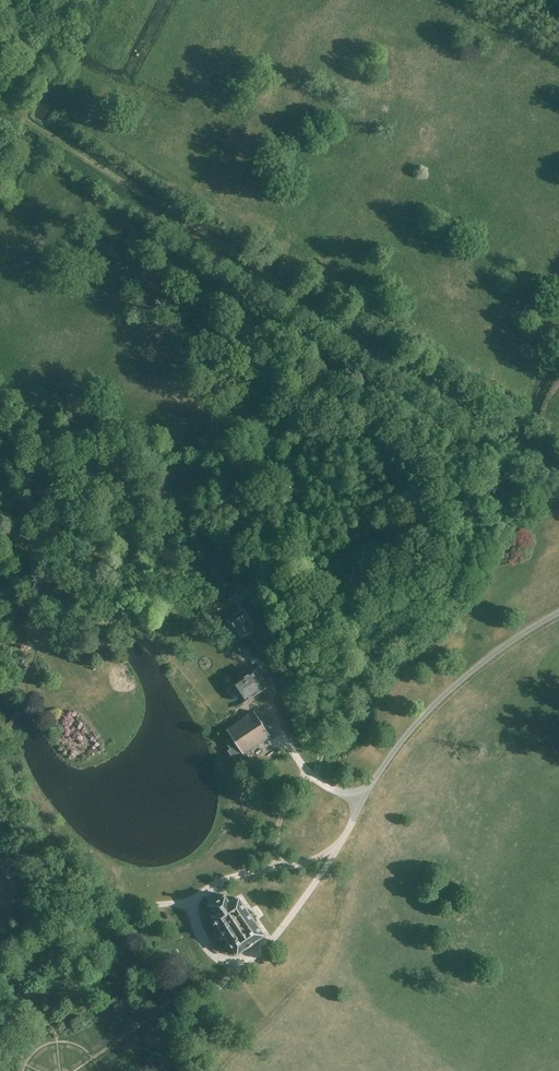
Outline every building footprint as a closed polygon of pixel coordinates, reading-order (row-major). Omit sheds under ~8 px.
[(253,630),(242,615),(231,623),(241,638),(253,630)] [(254,669),(232,684),(244,703),(266,688),(254,669)] [(228,750),(235,760),(270,737),(254,712),(242,720),(227,730),(233,739),(227,743),(231,749),(228,750)] [(8,877),(14,873),(7,862),(1,866),(8,877)] [(211,917),(237,954),(264,935),(239,898),(231,904),(225,896),(211,906),(216,914),(211,917)]
